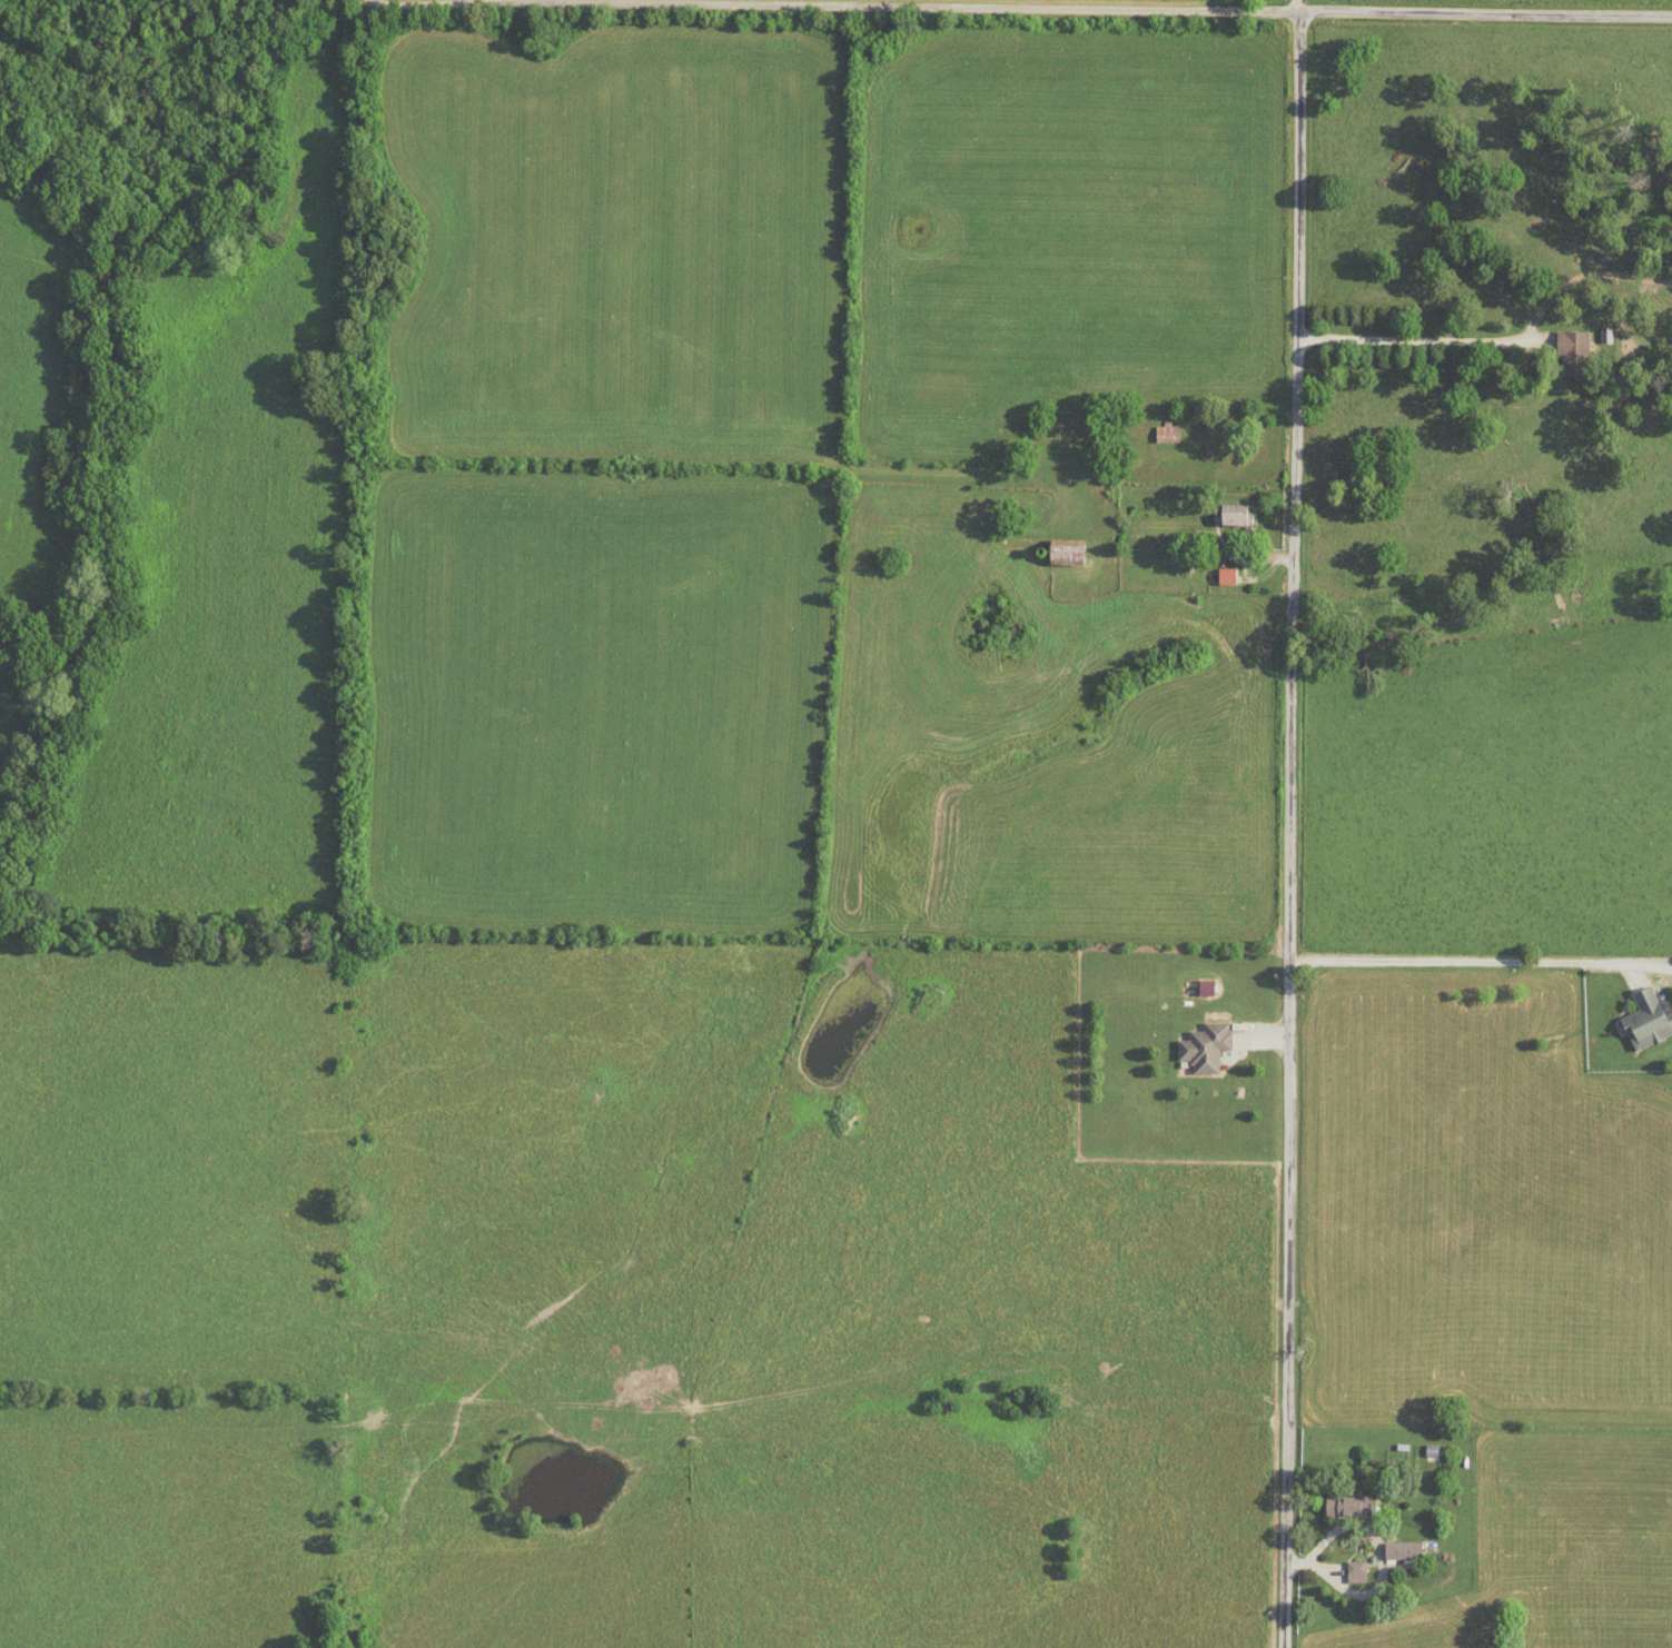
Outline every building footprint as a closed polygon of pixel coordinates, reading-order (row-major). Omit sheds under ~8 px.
[(1586,376),(1586,331),(1555,331),(1555,359),(1560,359),(1560,376),(1586,376)] [(1175,440),(1175,428),(1156,428),(1156,440),(1175,440)] [(1214,526),(1249,526),(1249,506),(1214,506),(1214,526)] [(1084,565),(1084,541),(1046,540),(1046,565),(1084,565)] [(1233,569),(1217,569),(1217,584),(1233,584),(1233,569)] [(1671,1035),(1671,1018),(1669,1012),(1663,1015),(1649,987),(1631,995),(1638,1011),(1619,1020),(1634,1053),(1671,1035)] [(1191,1074),(1218,1074),(1218,1049),(1230,1049),(1230,1023),(1203,1023),(1203,1032),(1188,1032),(1188,1041),(1177,1041),(1177,1061),(1191,1061),(1191,1074)] [(1324,1519),(1369,1519),(1369,1494),(1324,1494),(1324,1519)] [(1421,1560),(1421,1542),(1383,1542),(1383,1560),(1421,1560)] [(1346,1562),(1346,1583),(1365,1583),(1365,1562),(1346,1562)]
